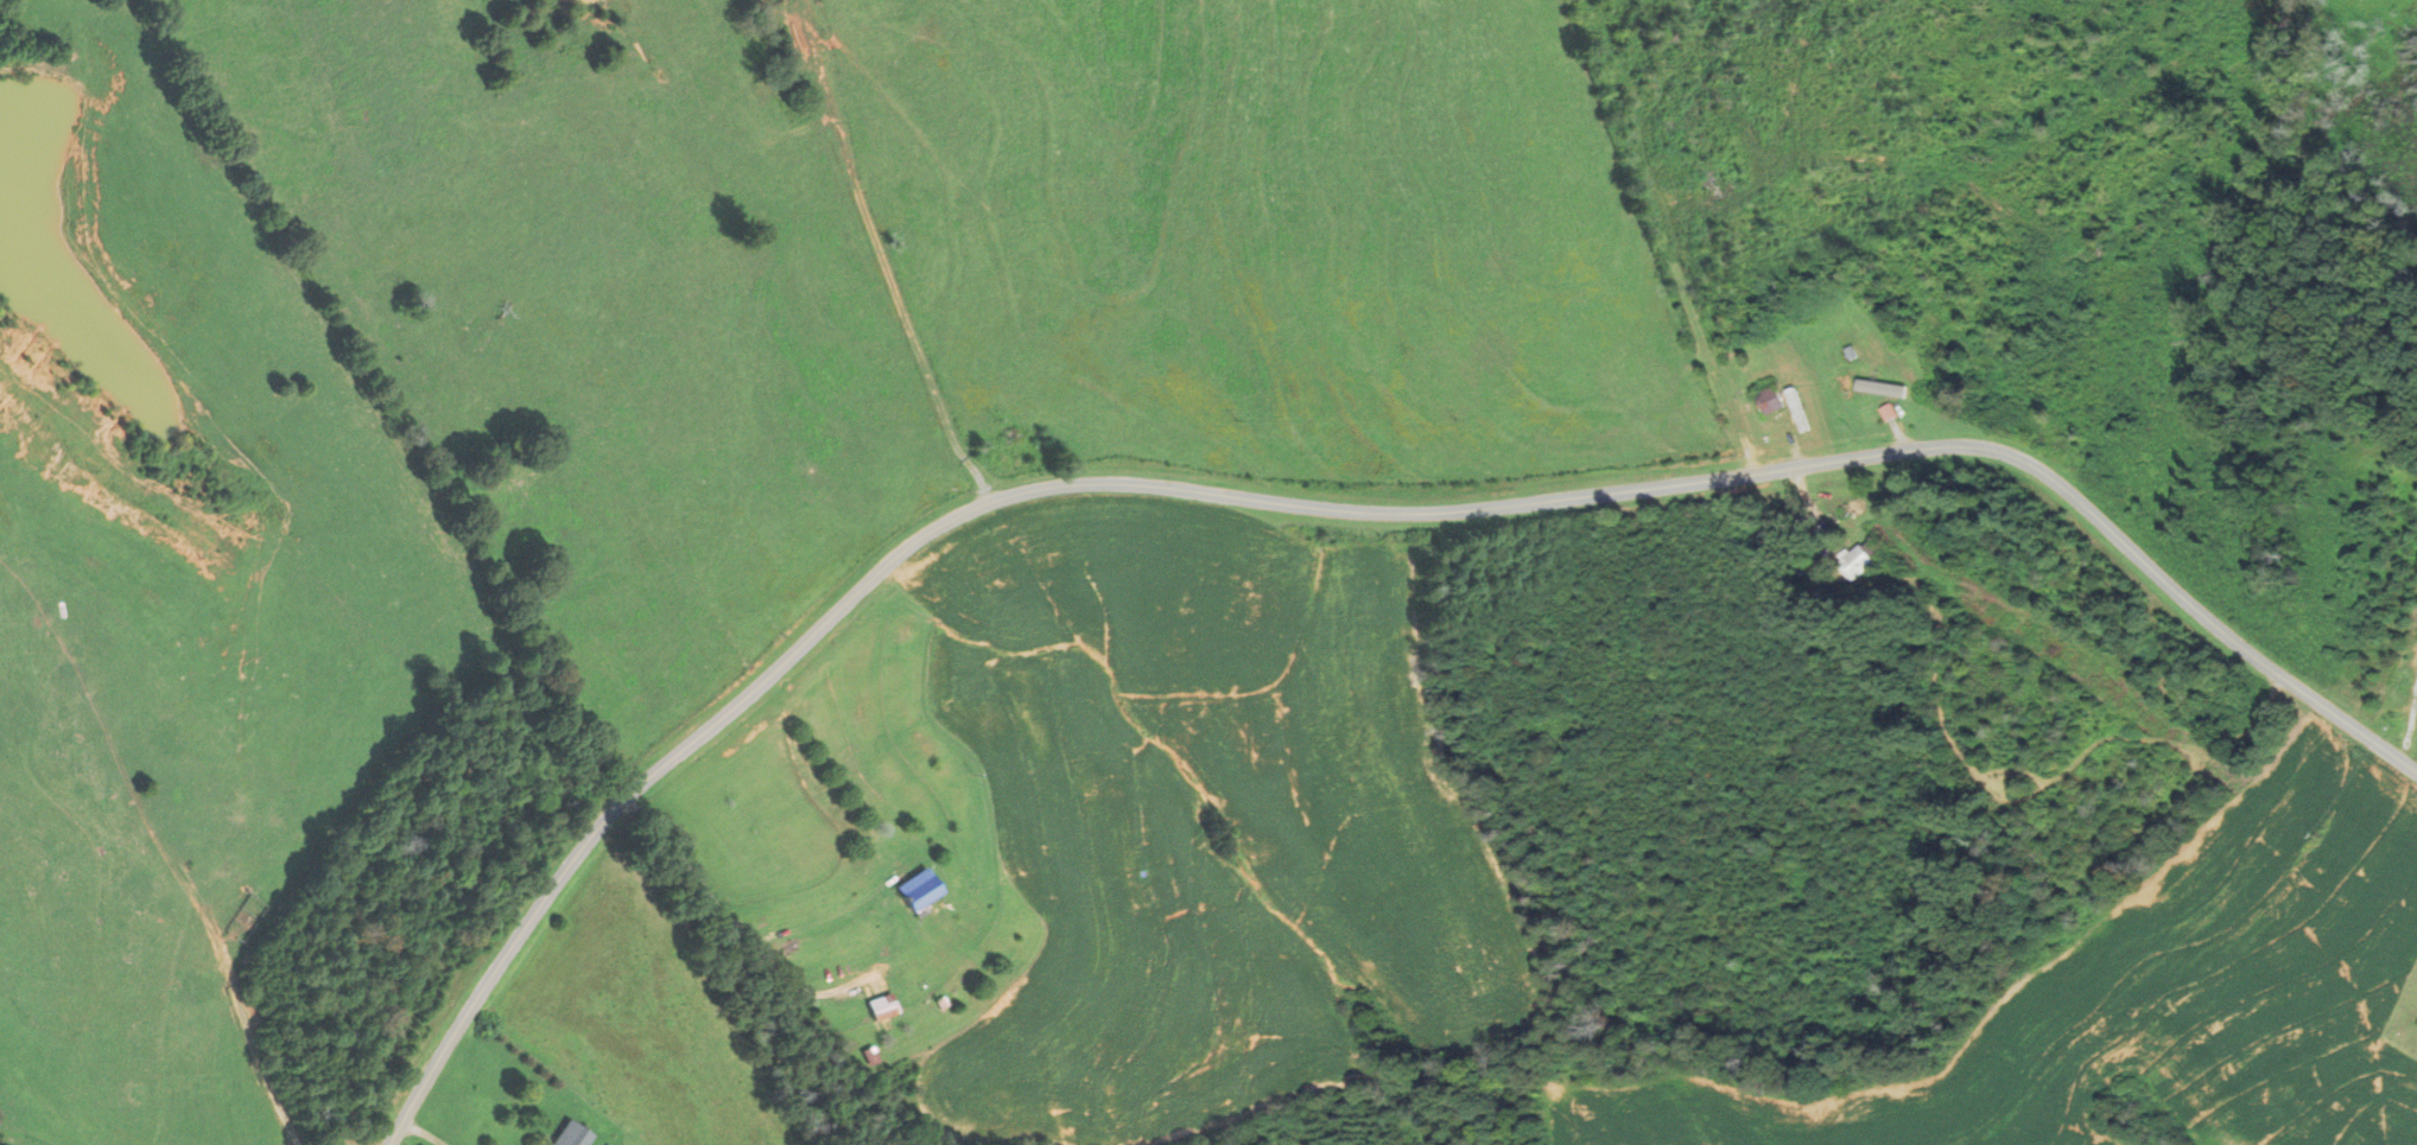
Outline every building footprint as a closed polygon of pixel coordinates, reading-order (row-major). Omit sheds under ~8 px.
[(1849,391),(1853,400),(1900,379),(1896,370),(1849,391)] [(1792,391),(1806,433),(1816,430),(1802,388),(1792,391)] [(1790,408),(1784,391),(1771,395),(1778,413),(1790,408)] [(1894,413),(1888,401),(1877,405),(1882,417),(1894,413)] [(1854,582),(1878,561),(1860,541),(1836,562),(1854,582)] [(908,911),(941,895),(928,867),(895,883),(908,911)] [(899,1014),(892,992),(867,1000),(873,1021),(899,1014)] [(588,1131),(563,1119),(550,1144),(581,1144),(588,1131)]
